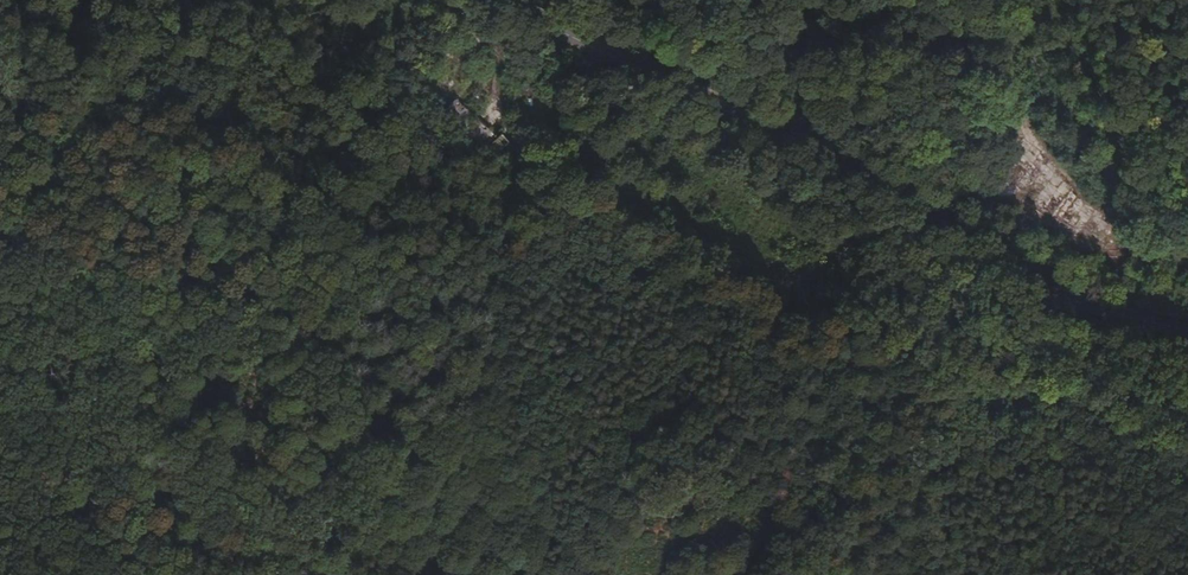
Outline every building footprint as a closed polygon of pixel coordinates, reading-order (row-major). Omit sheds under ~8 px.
[(468,110),(455,98),(445,109),(478,138),(487,126),(481,121),(487,114),(475,103),(468,110)] [(641,126),(629,110),(618,117),(631,133),(641,126)] [(1033,243),(1039,231),(1026,223),(1020,236),(1033,243)] [(1047,250),(1053,238),(1039,231),(1033,243),(1047,250)]
